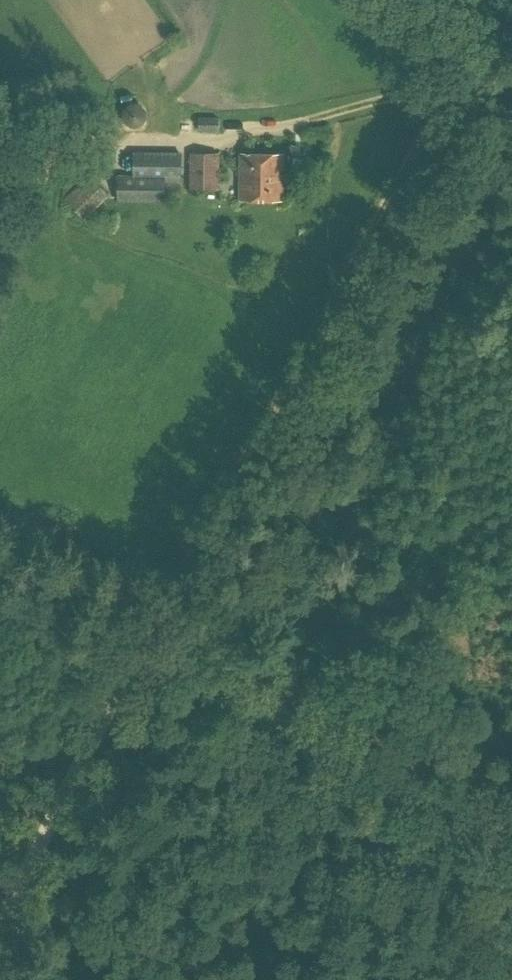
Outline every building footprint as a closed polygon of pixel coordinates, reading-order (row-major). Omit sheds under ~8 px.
[(219,117),(199,117),(199,118),(199,132),(219,132),(219,117)] [(181,198),(182,152),(134,151),(133,175),(118,175),(117,202),(165,202),(165,197),(181,198)] [(219,190),(219,153),(191,152),(191,190),(219,190)] [(283,201),(283,154),(240,154),(239,200),(283,201)] [(85,220),(109,196),(89,175),(65,199),(85,220)]
